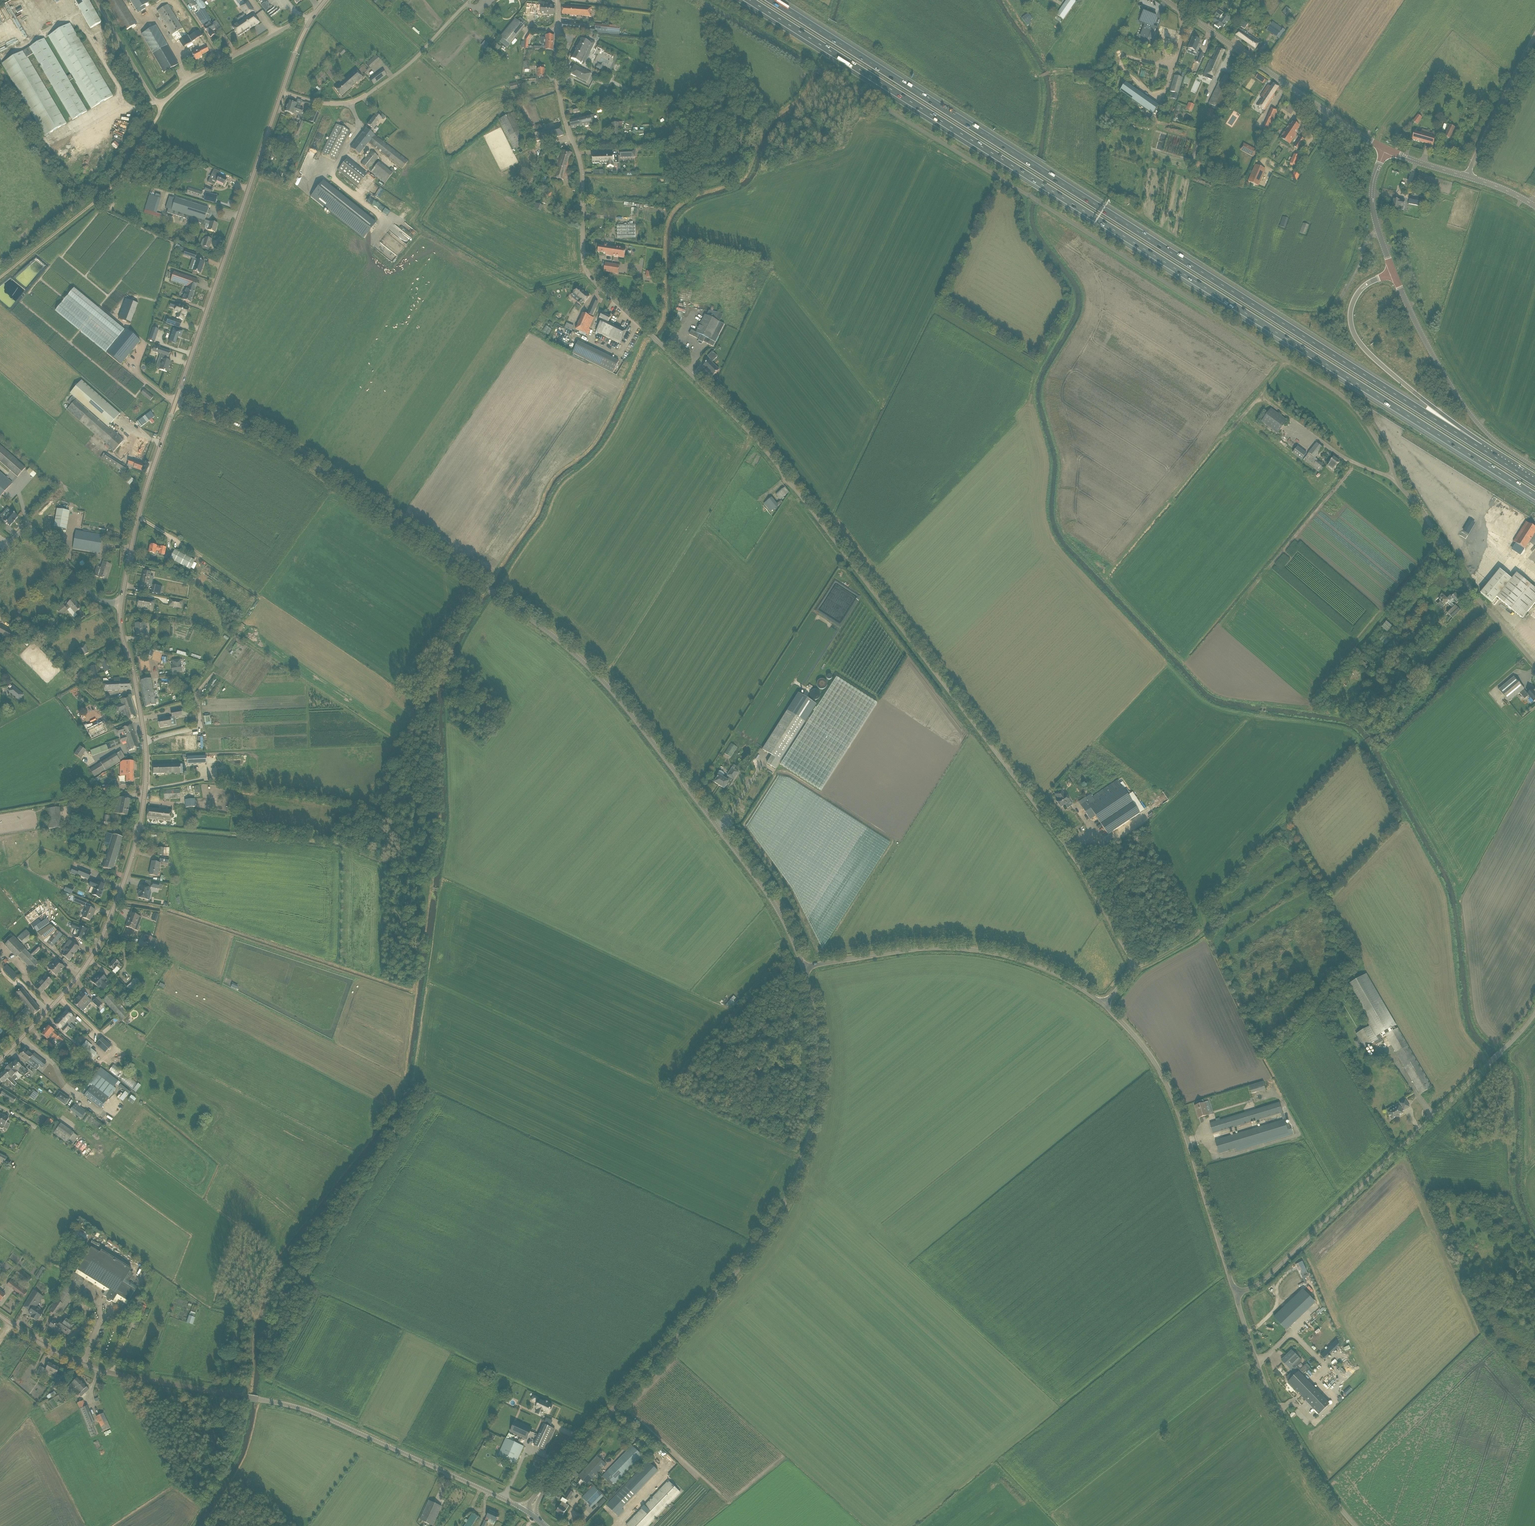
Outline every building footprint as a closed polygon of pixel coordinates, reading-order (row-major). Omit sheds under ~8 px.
[(101,22),(88,0),(74,0),(90,28),(101,22)] [(124,31),(135,25),(137,25),(136,24),(122,0),(104,0),(124,31)] [(148,3),(147,0),(130,0),(135,8),(133,8),(135,11),(136,10),(138,13),(145,8),(144,5),(148,3)] [(1077,0),(1066,0),(1056,15),(1063,19),(1077,0)] [(247,17),(232,27),(238,36),(242,34),(259,22),(253,13),(254,12),(247,2),(240,7),(247,17)] [(554,16),(555,7),(549,7),(549,4),(540,3),(540,6),(528,4),(527,13),(554,16)] [(157,11),(169,30),(170,33),(176,42),(180,40),(182,43),(184,46),(191,42),(188,37),(168,4),(157,11)] [(562,5),(562,15),(570,15),(594,17),(594,8),(569,7),(569,5),(567,5),(563,5),(562,5)] [(1287,16),(1291,11),(1286,7),(1282,12),(1287,16)] [(209,21),(210,20),(203,9),(196,14),(195,14),(204,28),(210,38),(215,35),(213,31),(215,30),(211,23),(209,21)] [(1220,27),(1222,29),(1230,19),(1226,16),(1222,22),(1219,20),(1224,14),(1218,10),(1214,16),(1216,18),(1213,22),(1215,24),(1214,26),(1218,29),(1220,27)] [(1142,14),(1139,22),(1148,25),(1147,27),(1152,29),(1157,18),(1152,16),(1151,18),(1142,14)] [(1027,26),(1031,23),(1026,15),(1022,18),(1027,26)] [(510,44),(525,26),(515,18),(500,36),(510,44)] [(1279,39),(1285,30),(1273,22),(1266,31),(1279,39)] [(563,23),(562,30),(580,32),(581,25),(563,23)] [(46,89),(28,57),(34,54),(52,86),(72,120),(87,111),(69,81),(73,79),(75,83),(91,109),(113,96),(70,24),(49,36),(71,75),(67,77),(54,54),(44,39),(2,63),(45,136),(66,123),(46,89)] [(619,36),(620,26),(595,24),(595,33),(619,36)] [(178,65),(156,26),(142,34),(164,73),(178,65)] [(1234,37),(1254,50),(1260,42),(1249,35),(1250,34),(1243,30),(1243,31),(1240,29),(1234,37)] [(196,32),(188,37),(191,42),(192,42),(203,35),(199,30),(196,32)] [(1150,30),(1147,38),(1153,40),(1156,33),(1150,30)] [(528,49),(529,46),(529,40),(533,35),(537,35),(537,33),(531,33),(531,34),(530,34),(526,40),(525,49),(528,49)] [(553,51),(554,36),(549,35),(546,35),(546,38),(541,38),(541,44),(545,44),(545,47),(534,46),(534,49),(548,50),(553,51)] [(1193,38),(1188,49),(1197,53),(1200,45),(1200,46),(1198,45),(1200,41),(1199,40),(1199,39),(1196,38),(1195,39),(1193,38)] [(591,40),(589,43),(581,39),(571,59),(581,64),(588,50),(591,52),(595,43),(591,40)] [(1426,46),(1421,43),(1417,49),(1421,52),(1426,46)] [(201,55),(209,51),(206,47),(192,54),(196,61),(202,57),(201,55)] [(1221,64),(1226,51),(1218,48),(1212,60),(1221,64)] [(380,60),(375,55),(366,64),(370,68),(380,60)] [(1206,73),(1204,76),(1207,78),(1208,78),(1212,80),(1214,76),(1215,77),(1221,64),(1212,60),(1211,60),(1206,73)] [(587,83),(591,74),(575,65),(570,74),(587,83)] [(341,97),(362,78),(355,69),(343,80),(334,88),(341,97)] [(1183,77),(1175,75),(1171,91),(1175,92),(1173,96),(1171,96),(1169,103),(1174,104),(1177,93),(1178,93),(1183,77)] [(1125,83),(1120,91),(1152,114),(1158,106),(1125,83)] [(1272,83),(1269,86),(1268,85),(1261,96),(1262,97),(1257,105),(1265,110),(1279,88),(1272,83)] [(288,102),(287,107),(302,112),(303,109),(296,107),(296,104),(288,102)] [(1191,111),(1194,105),(1188,102),(1187,107),(1184,106),(1183,108),(1191,111)] [(521,106),(516,109),(527,130),(532,127),(521,106)] [(302,113),(302,112),(287,107),(285,112),(293,115),(294,112),(299,114),(297,119),(300,120),(303,113),(302,113)] [(1211,117),(1214,111),(1208,108),(1206,115),(1211,117)] [(1273,121),(1277,111),(1271,108),(1267,118),(1273,121)] [(310,122),(315,123),(319,113),(315,111),(310,122)] [(499,120),(514,149),(531,141),(516,111),(511,114),(510,111),(506,112),(507,116),(499,120)] [(371,128),(369,131),(371,132),(381,119),(384,120),(386,117),(382,114),(380,117),(376,114),(367,125),(371,128)] [(1419,114),(1414,121),(1418,124),(1423,117),(1419,114)] [(594,115),(582,118),(580,118),(582,126),(595,123),(594,115)] [(572,129),(582,126),(580,118),(582,118),(582,116),(576,117),(577,119),(570,121),(572,129)] [(296,135),(295,137),(298,138),(299,136),(299,137),(305,122),(300,120),(294,134),(296,135)] [(619,122),(619,120),(612,121),(612,123),(612,136),(622,135),(622,132),(619,132),(619,128),(623,128),(622,122),(619,122)] [(1289,124),(1287,128),(1281,138),(1290,144),(1293,138),(1296,134),(1295,133),(1299,127),(1292,123),(1291,125),(1289,124)] [(336,125),(322,153),(336,159),(350,131),(336,125)] [(564,135),(561,125),(545,130),(537,132),(540,141),(564,135)] [(1450,125),(1445,136),(1451,139),(1456,128),(1450,125)] [(394,151),(371,132),(369,131),(366,129),(351,148),(359,154),(368,142),(388,158),(402,169),(408,161),(394,151)] [(1412,140),(1433,146),(1437,133),(1422,129),(1421,133),(1415,131),(1412,140)] [(1294,147),(1298,149),(1304,140),(1300,137),(1294,147)] [(601,148),(610,146),(610,147),(614,146),(613,138),(609,138),(609,139),(599,141),(601,148)] [(1253,157),(1257,150),(1244,143),(1240,150),(1253,157)] [(562,150),(558,166),(567,169),(572,153),(562,150)] [(369,170),(379,157),(371,151),(361,164),(369,170)] [(1294,167),(1299,156),(1294,154),(1290,165),(1294,167)] [(593,156),(593,164),(599,164),(607,164),(607,167),(614,167),(614,160),(614,159),(614,155),(599,156),(593,156)] [(357,187),(367,174),(348,158),(338,170),(357,187)] [(392,168),(390,170),(379,162),(371,172),(385,183),(395,170),(392,168)] [(1258,186),(1266,169),(1255,165),(1248,181),(1258,186)] [(567,169),(558,166),(554,177),(564,180),(567,169)] [(220,172),(216,170),(214,169),(208,183),(214,186),(216,182),(224,185),(227,179),(219,175),(220,172)] [(1299,174),(1294,172),(1291,177),(1296,180),(1299,174)] [(525,181),(522,187),(525,188),(526,186),(528,188),(530,184),(531,185),(534,179),(530,177),(527,182),(525,181)] [(324,181),(311,197),(325,209),(326,208),(363,238),(376,223),(324,181)] [(202,192),(188,187),(186,194),(200,199),(202,192)] [(552,190),(548,189),(542,203),(547,205),(552,190)] [(1410,196),(1409,204),(1422,207),(1424,199),(1417,197),(1419,191),(1412,189),(1411,196),(1410,196)] [(206,193),(204,200),(215,203),(217,196),(206,193)] [(157,213),(161,199),(161,196),(156,194),(155,197),(149,195),(145,209),(145,210),(144,213),(160,218),(161,214),(157,213)] [(205,220),(208,209),(176,198),(176,199),(169,197),(166,208),(168,209),(167,213),(171,214),(205,225),(205,226),(205,227),(205,228),(206,229),(207,230),(208,230),(215,232),(217,224),(205,220)] [(1403,211),(1405,202),(1400,201),(1401,200),(1397,199),(1397,200),(1394,199),(1392,208),(1399,210),(1403,211)] [(1282,217),(1279,226),(1285,228),(1287,219),(1282,217)] [(1310,224),(1303,222),(1300,231),(1306,234),(1310,224)] [(636,224),(617,225),(618,238),(637,237),(636,224)] [(211,240),(205,238),(202,246),(204,247),(209,248),(211,240)] [(613,256),(615,247),(604,245),(604,247),(599,246),(598,253),(606,254),(606,255),(613,256)] [(626,248),(615,247),(613,256),(625,258),(626,248)] [(197,254),(185,250),(183,255),(195,259),(197,254)] [(205,262),(197,260),(193,271),(201,274),(205,262)] [(604,272),(611,273),(612,264),(605,263),(604,272)] [(619,265),(612,264),(611,273),(618,274),(619,265)] [(174,272),(171,281),(187,287),(182,299),(186,301),(191,302),(195,289),(194,289),(198,280),(174,272)] [(589,296),(578,287),(573,293),(580,299),(578,302),(581,304),(583,301),(584,302),(589,296)] [(124,330),(74,288),(56,311),(106,352),(124,330)] [(119,318),(132,323),(139,303),(126,299),(119,318)] [(176,318),(182,320),(184,315),(186,316),(189,308),(177,304),(175,312),(178,313),(176,318)] [(563,306),(561,311),(567,314),(569,309),(563,306)] [(716,320),(719,313),(709,311),(707,316),(705,315),(699,328),(696,333),(691,330),(689,334),(699,339),(698,341),(703,343),(704,342),(713,347),(724,324),(716,320)] [(587,334),(594,318),(583,313),(576,329),(579,331),(579,333),(585,336),(586,334),(587,334)] [(611,317),(602,313),(599,319),(602,320),(596,332),(598,333),(620,344),(627,330),(621,327),(620,329),(608,323),(611,317)] [(177,321),(168,318),(166,323),(175,326),(177,321)] [(549,335),(552,329),(547,326),(543,331),(549,335)] [(155,341),(159,330),(153,328),(149,339),(155,341)] [(180,337),(182,331),(173,328),(171,334),(170,337),(169,341),(176,343),(176,341),(177,341),(178,336),(180,337)] [(107,353),(121,365),(140,341),(126,329),(107,353)] [(592,348),(578,341),(572,353),(586,360),(592,348)] [(167,372),(170,362),(165,360),(167,356),(168,357),(170,352),(158,348),(158,350),(157,350),(157,351),(157,353),(160,354),(155,367),(160,369),(159,369),(167,372)] [(709,360),(703,367),(705,369),(704,369),(707,372),(708,372),(713,377),(717,381),(718,378),(715,375),(720,370),(712,362),(718,357),(713,352),(708,357),(710,359),(710,360),(709,360)] [(67,410),(114,451),(124,440),(109,426),(120,414),(82,380),(70,394),(73,396),(68,402),(71,405),(67,410)] [(150,401),(153,397),(145,389),(141,393),(150,401)] [(1287,421),(1271,409),(1261,422),(1278,434),(1287,421)] [(132,444),(130,449),(134,450),(133,455),(141,457),(146,444),(137,441),(136,445),(132,444)] [(1326,466),(1315,458),(1323,448),(1317,443),(1303,460),(1321,473),(1326,466)] [(0,445),(0,462),(18,477),(26,468),(0,445)] [(127,468),(106,455),(104,453),(101,458),(103,460),(124,473),(127,468)] [(1340,462),(1334,457),(1327,466),(1333,471),(1340,462)] [(141,471),(143,464),(129,460),(128,464),(134,466),(133,468),(141,471)] [(27,471),(33,477),(36,474),(30,468),(27,471)] [(1,495),(12,483),(8,480),(0,472),(0,497),(1,495)] [(130,485),(134,480),(130,476),(126,481),(130,485)] [(776,494),(780,499),(788,493),(785,488),(776,494)] [(772,512),(780,505),(772,497),(764,504),(772,512)] [(57,509),(54,527),(67,529),(69,511),(57,509)] [(11,511),(5,518),(1,514),(0,516),(0,521),(2,519),(3,520),(10,526),(12,523),(13,523),(15,520),(18,517),(14,514),(15,513),(12,511),(12,512),(11,511)] [(1468,534),(1475,523),(1470,520),(1463,531),(1468,534)] [(1512,549),(1517,552),(1521,555),(1529,543),(1532,538),(1534,533),(1534,528),(1526,522),(1523,526),(1513,542),(1516,543),(1512,549)] [(76,531),(73,549),(99,553),(102,536),(76,531)] [(160,546),(160,547),(150,545),(149,552),(155,554),(155,550),(159,551),(158,554),(164,555),(165,547),(160,546)] [(190,569),(195,560),(175,549),(170,559),(190,569)] [(106,579),(111,565),(103,563),(101,569),(97,568),(94,575),(106,579)] [(1492,603),(1497,597),(1512,579),(1500,570),(1481,593),(1492,603)] [(141,586),(148,587),(152,587),(151,593),(161,595),(163,587),(153,585),(149,584),(151,573),(144,571),(141,586)] [(1497,597),(1522,618),(1525,615),(1527,617),(1529,614),(1527,613),(1534,603),(1534,588),(1517,573),(1512,579),(1497,597)] [(1441,601),(1438,603),(1442,608),(1447,602),(1453,608),(1455,606),(1452,603),(1454,601),(1456,604),(1461,599),(1455,594),(1452,597),(1450,596),(1447,599),(1442,594),(1438,598),(1441,600),(1440,601),(1441,601)] [(153,610),(155,600),(139,597),(137,607),(144,608),(144,609),(153,610)] [(182,609),(183,600),(175,599),(174,608),(182,609)] [(85,616),(79,610),(80,608),(73,600),(65,607),(62,604),(56,610),(61,616),(67,610),(74,618),(77,615),(81,620),(85,616)] [(1383,627),(1389,632),(1396,622),(1389,618),(1383,627)] [(137,635),(146,635),(146,623),(136,623),(136,630),(137,630),(137,635)] [(0,625),(0,634),(8,638),(12,631),(0,625)] [(1401,634),(1405,638),(1407,637),(1406,637),(1410,633),(1411,630),(1409,628),(1406,629),(1403,633),(1402,632),(1401,634)] [(87,647),(85,644),(78,649),(82,657),(89,653),(86,648),(87,647)] [(107,660),(101,663),(105,672),(107,671),(111,670),(107,660)] [(182,672),(181,666),(180,666),(179,661),(173,662),(174,666),(172,667),(172,673),(182,672)] [(99,677),(96,666),(89,667),(89,668),(91,679),(99,677)] [(821,790),(877,703),(836,677),(781,764),(821,790)] [(1534,702),(1534,701),(1534,690),(1534,689),(1528,694),(1524,689),(1514,677),(1499,690),(1509,702),(1520,693),(1525,699),(1529,696),(1534,702)] [(113,691),(112,682),(109,682),(109,681),(106,679),(103,679),(104,691),(113,691)] [(154,700),(150,679),(141,681),(145,707),(150,706),(155,705),(159,704),(158,699),(154,700)] [(132,690),(131,681),(126,681),(118,682),(118,680),(112,680),(112,682),(113,691),(132,690)] [(161,683),(160,693),(172,694),(173,684),(161,683)] [(24,695),(13,686),(8,691),(19,700),(24,695)] [(136,717),(130,697),(120,700),(122,704),(116,707),(118,712),(124,710),(128,720),(136,717)] [(87,703),(84,698),(79,701),(82,706),(87,703)] [(181,709),(171,711),(172,717),(172,718),(175,717),(182,716),(181,709)] [(772,755),(767,763),(775,768),(805,722),(787,711),(763,750),(772,755)] [(172,717),(159,720),(160,727),(176,725),(175,717),(172,718),(172,717)] [(86,724),(84,725),(91,739),(107,731),(103,722),(95,725),(94,722),(87,726),(86,724)] [(123,736),(124,736),(134,733),(132,725),(116,730),(117,734),(122,732),(123,736)] [(139,748),(134,733),(124,736),(123,736),(119,737),(121,743),(126,742),(129,751),(139,748)] [(79,759),(85,750),(80,746),(74,754),(79,759)] [(125,757),(121,751),(116,754),(115,753),(101,762),(100,762),(90,769),(94,777),(105,770),(106,771),(120,762),(119,760),(125,757)] [(206,756),(187,757),(188,764),(206,763),(206,756)] [(133,782),(134,761),(123,761),(120,763),(120,776),(125,776),(125,782),(133,782)] [(183,774),(183,765),(153,765),(153,774),(183,774)] [(714,782),(724,789),(731,778),(734,779),(739,772),(732,768),(728,775),(728,776),(726,779),(722,777),(724,774),(723,773),(721,772),(720,771),(719,771),(717,774),(719,775),(714,782)] [(1095,816),(1108,835),(1144,810),(1133,792),(1129,795),(1124,789),(1126,787),(1123,782),(1120,784),(1117,780),(1092,797),(1090,794),(1086,797),(1078,802),(1080,805),(1090,819),(1095,816)] [(180,799),(180,798),(180,789),(161,790),(161,799),(180,799)] [(1065,795),(1061,790),(1055,794),(1058,799),(1056,801),(1061,807),(1066,804),(1067,805),(1071,802),(1066,794),(1065,795)] [(130,799),(125,798),(117,797),(116,803),(113,803),(112,813),(122,815),(127,816),(130,799)] [(194,799),(185,800),(186,807),(195,806),(194,799)] [(170,821),(171,811),(148,808),(147,818),(170,821)] [(113,825),(114,819),(110,819),(111,816),(105,815),(104,824),(113,825)] [(113,871),(123,837),(113,834),(103,868),(113,871)] [(152,862),(149,874),(157,876),(160,863),(152,862)] [(91,873),(80,869),(78,874),(89,879),(91,873)] [(102,891),(104,885),(91,880),(89,886),(94,888),(91,894),(100,898),(103,892),(102,891)] [(67,885),(65,891),(71,894),(74,888),(67,885)] [(147,900),(150,888),(140,886),(139,891),(140,892),(138,898),(147,900)] [(40,906),(25,917),(30,924),(46,913),(40,906)] [(93,915),(95,910),(86,906),(85,911),(83,918),(90,921),(93,914),(93,915)] [(135,930),(138,931),(140,926),(136,925),(140,916),(131,913),(126,926),(135,930)] [(38,919),(31,924),(37,932),(50,923),(46,919),(41,923),(38,919)] [(56,931),(57,930),(50,925),(38,932),(44,941),(45,941),(53,947),(62,935),(56,931)] [(87,930),(79,926),(77,931),(75,930),(73,934),(75,935),(74,937),(82,941),(85,934),(87,930)] [(32,937),(26,930),(18,938),(24,945),(32,937)] [(157,939),(148,935),(145,942),(150,944),(148,947),(153,949),(157,939)] [(30,954),(13,936),(5,945),(17,958),(18,956),(32,971),(39,963),(32,956),(41,949),(38,946),(30,954)] [(65,952),(62,955),(65,958),(69,961),(79,948),(69,940),(68,941),(69,941),(64,947),(67,949),(65,952)] [(113,972),(116,974),(120,969),(122,966),(115,959),(109,966),(114,970),(113,972)] [(64,967),(60,964),(56,960),(49,969),(52,972),(56,975),(60,970),(61,970),(64,967)] [(18,976),(7,966),(3,970),(14,980),(18,976)] [(99,988),(101,986),(104,990),(106,988),(110,984),(106,981),(107,980),(101,973),(97,977),(97,976),(91,981),(99,988)] [(1386,1035),(1420,1094),(1432,1087),(1398,1028),(1393,1031),(1391,1028),(1396,1025),(1367,974),(1346,986),(1369,1026),(1356,1034),(1364,1048),(1374,1042),(1376,1045),(1383,1041),(1381,1038),(1386,1035)] [(41,993),(52,981),(46,976),(36,988),(41,993)] [(136,978),(127,987),(141,1002),(144,999),(138,993),(137,992),(136,991),(137,990),(136,990),(137,988),(140,985),(141,984),(142,983),(136,978)] [(22,988),(15,994),(33,1015),(40,1010),(22,988)] [(89,1000),(85,996),(82,993),(73,1003),(77,1006),(82,1011),(86,1007),(86,1006),(91,1001),(89,1000)] [(92,1002),(99,1008),(103,1004),(96,998),(92,1002)] [(60,1016),(69,1025),(69,1024),(72,1021),(70,1019),(73,1016),(75,1018),(66,1010),(60,1016)] [(12,1029),(14,1027),(16,1029),(27,1018),(21,1012),(10,1023),(12,1024),(9,1026),(12,1029)] [(60,1016),(54,1023),(61,1029),(64,1026),(66,1027),(69,1024),(60,1016)] [(54,1045),(50,1042),(54,1037),(56,1039),(57,1039),(60,1041),(62,1042),(64,1039),(60,1035),(48,1026),(41,1034),(47,1039),(45,1042),(52,1048),(54,1045)] [(102,1038),(96,1044),(105,1053),(111,1047),(102,1038)] [(97,1053),(85,1043),(80,1049),(92,1059),(97,1053)] [(34,1054),(33,1056),(24,1049),(19,1056),(27,1062),(26,1062),(33,1068),(36,1064),(42,1068),(46,1063),(34,1054)] [(15,1060),(11,1064),(18,1071),(21,1074),(22,1073),(24,1076),(25,1076),(29,1073),(23,1067),(22,1068),(18,1064),(15,1060)] [(4,1070),(12,1079),(14,1081),(17,1078),(14,1075),(18,1071),(11,1064),(4,1070)] [(14,1081),(12,1079),(4,1070),(0,1075),(0,1081),(2,1083),(7,1079),(14,1086),(17,1084),(14,1081)] [(1252,1094),(1267,1089),(1265,1081),(1250,1085),(1252,1094)] [(34,1100),(38,1094),(34,1091),(30,1097),(34,1100)] [(70,1099),(60,1092),(55,1098),(66,1105),(70,1099)] [(5,1097),(14,1103),(16,1098),(8,1093),(5,1097)] [(1206,1111),(1204,1103),(1203,1100),(1197,1102),(1198,1105),(1195,1106),(1196,1110),(1197,1110),(1200,1118),(1208,1115),(1207,1111),(1206,1111)] [(1400,1103),(1402,1107),(1396,1110),(1394,1106),(1386,1110),(1388,1113),(1388,1114),(1389,1116),(1390,1116),(1392,1119),(1403,1113),(1402,1111),(1410,1107),(1406,1100),(1400,1103)] [(1213,1133),(1281,1113),(1283,1120),(1257,1128),(1220,1139),(1215,1140),(1219,1154),(1224,1152),(1236,1149),(1237,1151),(1293,1134),(1292,1129),(1287,1130),(1280,1102),(1210,1123),(1213,1133)] [(75,1103),(70,1110),(74,1114),(79,1106),(75,1103)] [(8,1117),(0,1114),(0,1128),(2,1129),(3,1129),(4,1128),(4,1127),(8,1117)] [(53,1121),(48,1118),(43,1124),(48,1128),(53,1121)] [(51,1308),(49,1310),(56,1315),(59,1310),(63,1313),(75,1294),(84,1281),(83,1280),(82,1277),(105,1291),(104,1294),(108,1296),(107,1298),(107,1300),(108,1300),(109,1300),(109,1301),(111,1301),(112,1299),(117,1302),(118,1299),(127,1305),(129,1300),(137,1287),(129,1282),(125,1280),(130,1271),(132,1268),(101,1250),(100,1252),(91,1247),(86,1256),(76,1273),(73,1271),(70,1277),(71,1278),(56,1300),(57,1301),(52,1308),(51,1308)] [(46,1269),(42,1267),(35,1277),(39,1280),(46,1269)] [(32,1278),(20,1268),(14,1275),(27,1285),(32,1278)] [(23,1297),(27,1292),(11,1279),(7,1284),(23,1297)] [(1303,1289),(1274,1317),(1287,1331),(1316,1303),(1303,1289)] [(37,1306),(44,1297),(36,1291),(28,1303),(33,1307),(29,1313),(32,1316),(31,1317),(36,1321),(37,1319),(38,1319),(41,1315),(42,1313),(39,1311),(41,1308),(37,1306)] [(143,1315),(146,1307),(147,1303),(142,1301),(140,1305),(141,1305),(137,1313),(143,1315)] [(62,1320),(59,1324),(53,1320),(49,1326),(55,1330),(55,1331),(57,1333),(58,1332),(59,1333),(61,1330),(68,1335),(73,1328),(75,1324),(64,1316),(62,1320)] [(1326,1359),(1342,1345),(1336,1338),(1320,1353),(1326,1359)] [(1292,1351),(1282,1360),(1292,1370),(1302,1361),(1292,1351)] [(49,1371),(55,1375),(59,1368),(49,1363),(45,1371),(48,1373),(49,1371)] [(1295,1389),(1305,1380),(1298,1372),(1295,1369),(1286,1378),(1289,1381),(1288,1382),(1295,1389)] [(58,1375),(52,1387),(58,1390),(64,1379),(58,1375)] [(69,1386),(71,1388),(74,1391),(74,1392),(78,1396),(80,1394),(83,1397),(86,1394),(85,1393),(89,1389),(77,1377),(69,1386)] [(1344,1392),(1343,1393),(1346,1395),(1347,1395),(1352,1390),(1350,1387),(1344,1392)] [(548,1404),(540,1400),(540,1402),(537,1400),(538,1398),(534,1395),(531,1400),(536,1402),(537,1402),(539,1403),(539,1404),(538,1404),(538,1405),(537,1408),(538,1409),(537,1413),(542,1415),(543,1414),(542,1413),(543,1412),(543,1413),(544,1411),(548,1413),(550,1410),(551,1410),(551,1409),(551,1408),(552,1406),(548,1404)] [(96,1425),(88,1406),(86,1407),(83,1400),(77,1403),(80,1409),(79,1409),(86,1425),(85,1425),(91,1437),(96,1435),(94,1432),(95,1431),(92,1426),(96,1425)] [(111,1428),(104,1413),(96,1416),(103,1431),(111,1428)] [(527,1439),(531,1430),(515,1422),(510,1432),(527,1439)] [(555,1429),(544,1424),(534,1445),(545,1450),(555,1429)] [(518,1460),(523,1446),(506,1438),(500,1452),(498,1456),(516,1464),(518,1460)] [(617,1481),(642,1456),(632,1446),(607,1472),(603,1476),(607,1480),(608,1479),(614,1484),(617,1481)] [(578,1477),(587,1485),(606,1464),(597,1456),(578,1477)] [(626,1525),(628,1525),(648,1525),(680,1492),(668,1481),(626,1525)] [(636,1494),(626,1485),(614,1496),(624,1506),(636,1494)] [(603,1496),(593,1486),(582,1497),(588,1504),(591,1501),(595,1504),(603,1496)] [(568,1501),(574,1492),(570,1490),(564,1499),(568,1501)] [(600,1507),(607,1500),(604,1498),(598,1505),(600,1507)] [(442,1506),(429,1501),(420,1520),(433,1525),(442,1506)] [(565,1511),(569,1506),(562,1502),(556,1511),(563,1515),(565,1511)] [(622,1518),(629,1510),(627,1508),(619,1516),(622,1518)] [(482,1525),(486,1525),(490,1519),(496,1522),(499,1515),(490,1511),(486,1517),(482,1525)] [(478,1517),(472,1514),(464,1525),(472,1525),(478,1517)]
